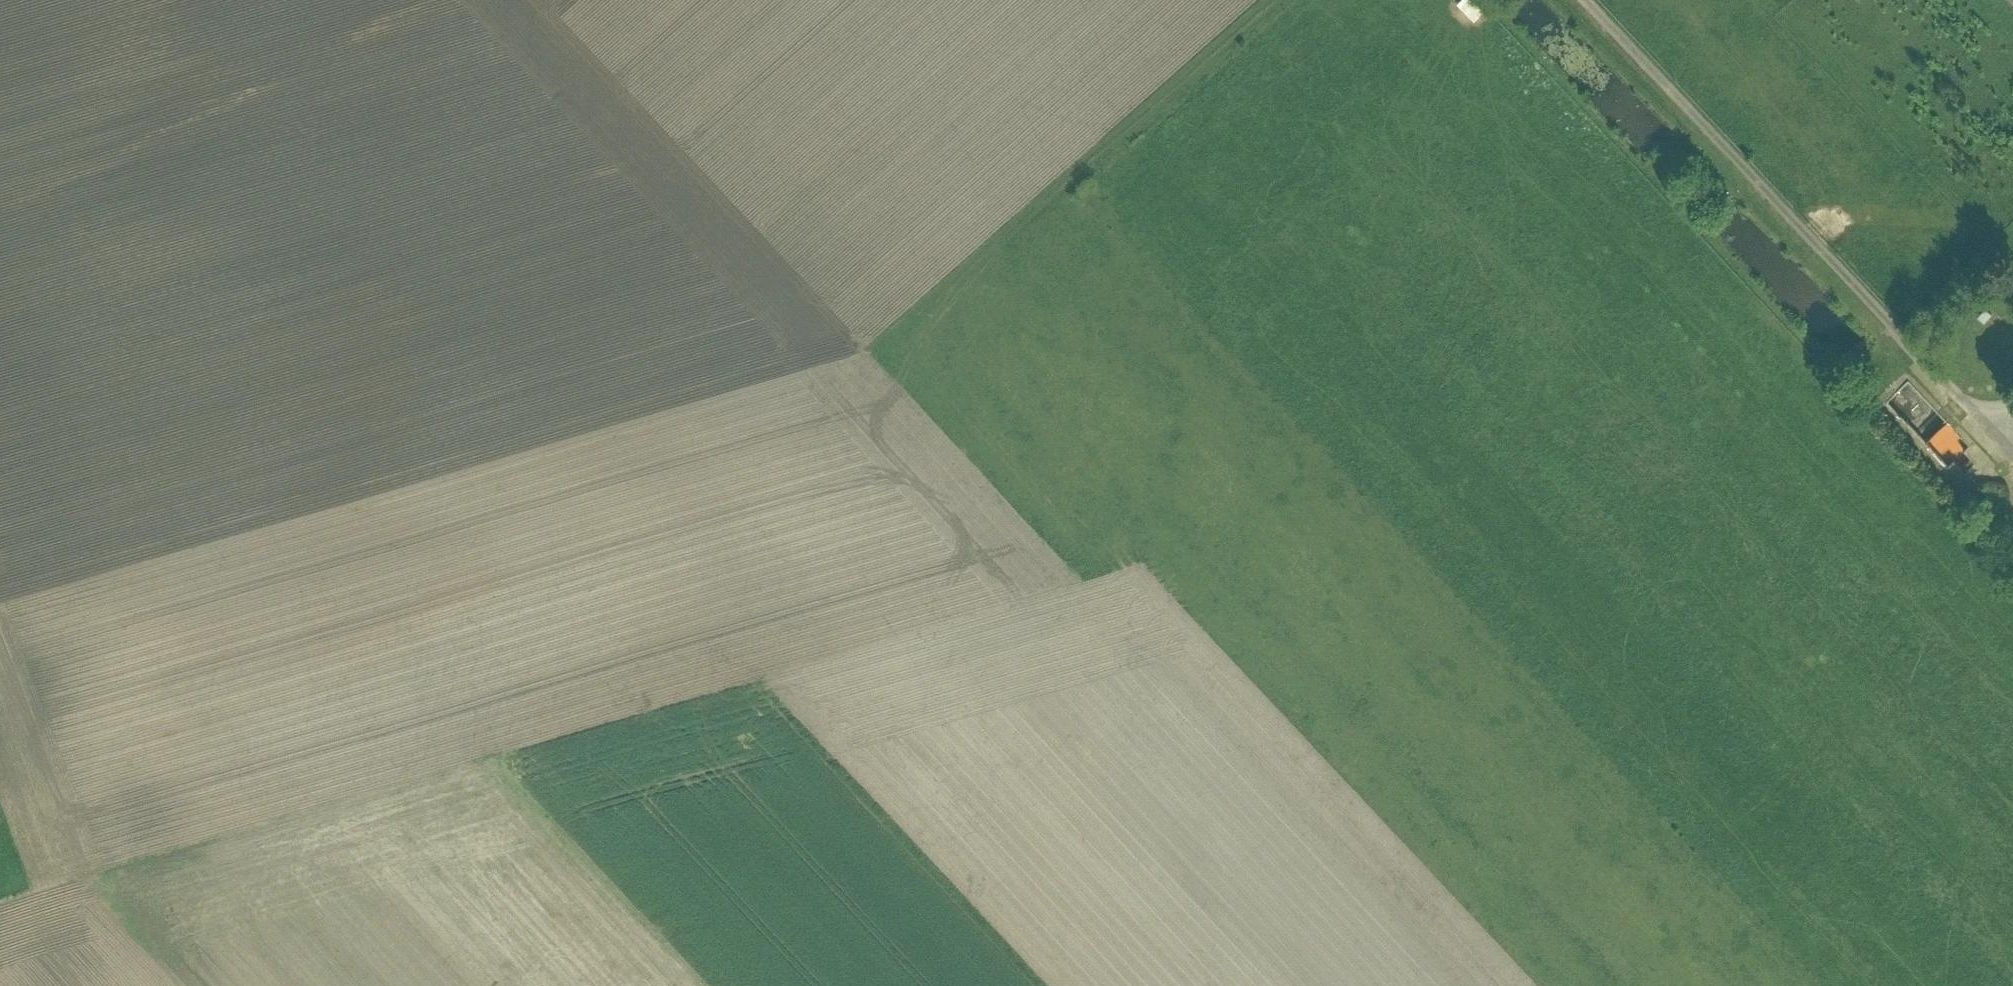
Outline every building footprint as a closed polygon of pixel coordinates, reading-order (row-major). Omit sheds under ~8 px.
[(1480,17),(1489,7),(1482,0),(1463,0),(1480,17)]
